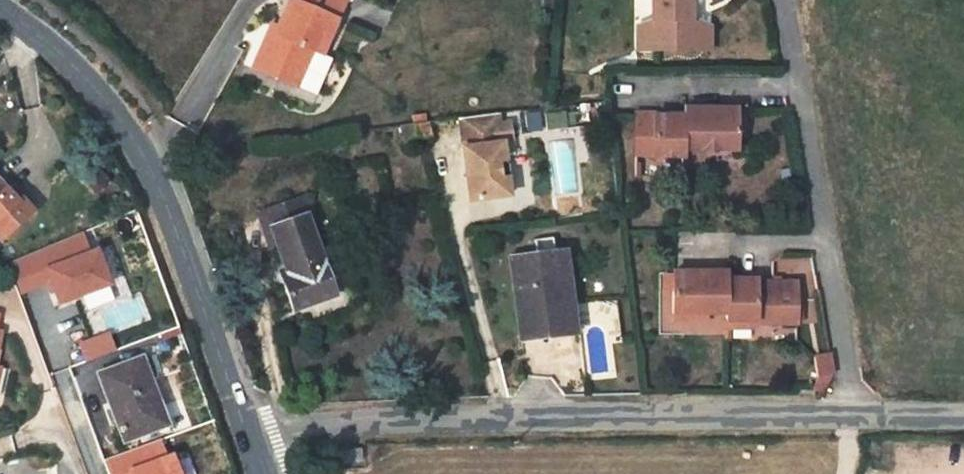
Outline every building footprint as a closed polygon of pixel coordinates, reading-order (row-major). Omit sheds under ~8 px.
[(287,11),(284,18),(277,15),(263,53),(302,70),(319,33),(326,36),(331,39),(346,4),(336,0),(292,0),(287,11)] [(653,21),(654,46),(698,46),(699,18),(695,18),(694,0),(654,0),(653,21)] [(280,8),(277,15),(284,18),(287,11),(280,8)] [(713,22),(699,18),(698,46),(713,46),(713,22)] [(639,47),(654,46),(653,21),(639,21),(639,47)] [(310,73),(326,36),(319,33),(302,70),(310,73)] [(491,107),(455,111),(459,141),(455,142),(462,195),(499,192),(498,175),(504,170),(503,161),(497,156),(495,137),(493,123),(491,107)] [(559,126),(558,109),(541,110),(542,128),(559,126)] [(684,111),(684,116),(683,150),(736,150),(736,130),(736,110),(716,109),(703,109),(684,109),(684,111)] [(745,109),(736,110),(736,130),(745,130),(745,109)] [(636,113),(636,116),(636,155),(654,156),(654,158),(683,159),(683,150),(684,116),(669,116),(655,116),(655,114),(636,113)] [(423,114),(407,116),(411,130),(427,128),(423,114)] [(508,121),(493,123),(495,137),(509,136),(508,121)] [(2,242),(33,215),(23,202),(19,206),(0,183),(0,243),(2,242)] [(310,187),(263,203),(274,235),(280,234),(289,259),(282,261),(296,299),(338,286),(338,284),(328,255),(335,253),(328,235),(316,238),(309,222),(315,220),(311,208),(318,205),(310,187)] [(97,249),(89,252),(81,234),(10,263),(22,293),(52,281),(61,303),(111,283),(97,249)] [(510,255),(523,339),(550,334),(548,327),(570,324),(558,247),(510,255)] [(694,273),(674,273),(674,314),(712,314),(726,314),(726,280),(726,274),(726,273),(708,272),(694,273)] [(741,280),(726,280),(726,314),(726,321),(756,321),(756,323),(773,323),(773,283),(772,283),(756,282),(756,280),(741,280)] [(796,283),(773,283),(773,323),(796,323),(796,283)] [(712,314),(674,314),(674,326),(712,326),(712,314)] [(756,321),(726,321),(726,331),(756,331),(756,323),(756,321)] [(115,351),(108,333),(80,343),(86,361),(115,351)] [(829,355),(814,358),(817,377),(818,377),(813,388),(820,393),(832,375),(829,355)] [(145,358),(102,374),(125,438),(142,431),(161,424),(148,387),(155,385),(145,358)] [(174,454),(166,456),(160,440),(106,460),(111,473),(181,473),(174,454)] [(365,444),(351,449),(355,460),(369,454),(365,444)]
